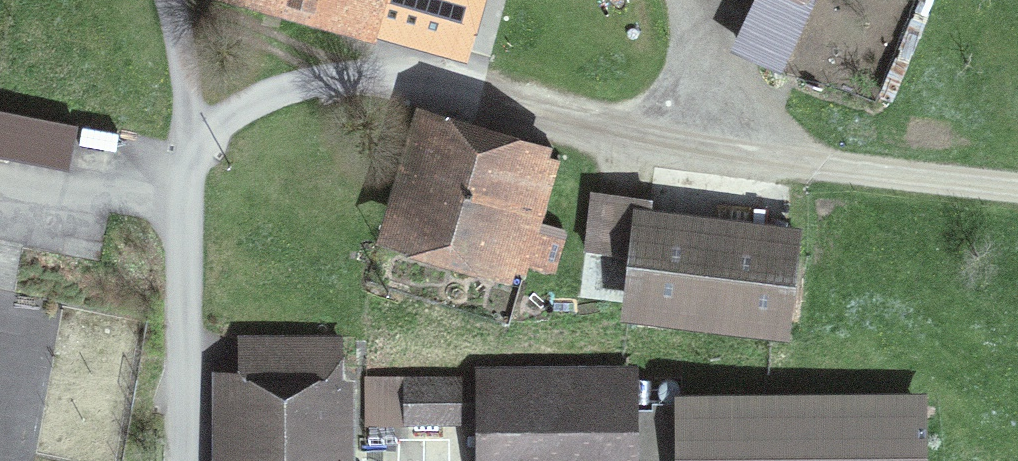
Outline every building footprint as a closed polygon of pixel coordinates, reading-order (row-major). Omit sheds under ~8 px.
[(750,37),(779,50),(803,0),(767,0),(750,37)] [(78,129),(0,112),(0,157),(69,171),(78,129)] [(437,138),(411,226),(552,269),(561,242),(539,235),(560,164),(526,154),(524,163),(437,138)] [(780,321),(790,240),(651,224),(650,224),(646,256),(640,304),(780,321)] [(248,339),(249,379),(233,380),(235,460),(345,460),(343,337),(248,339)] [(629,455),(629,411),(628,377),(408,379),(408,420),(476,420),(476,460),(629,460),(629,455)] [(919,401),(656,404),(656,410),(629,411),(629,455),(657,455),(657,460),(920,460),(919,401)]
